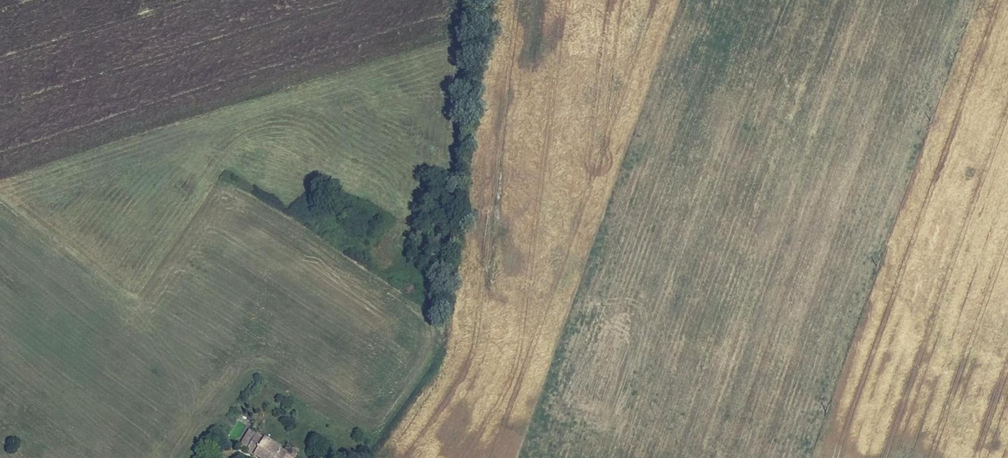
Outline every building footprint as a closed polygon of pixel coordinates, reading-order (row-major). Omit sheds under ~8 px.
[(237,442),(246,424),(237,419),(227,437),(237,442)] [(262,441),(252,456),(256,457),(291,457),(262,441)]
